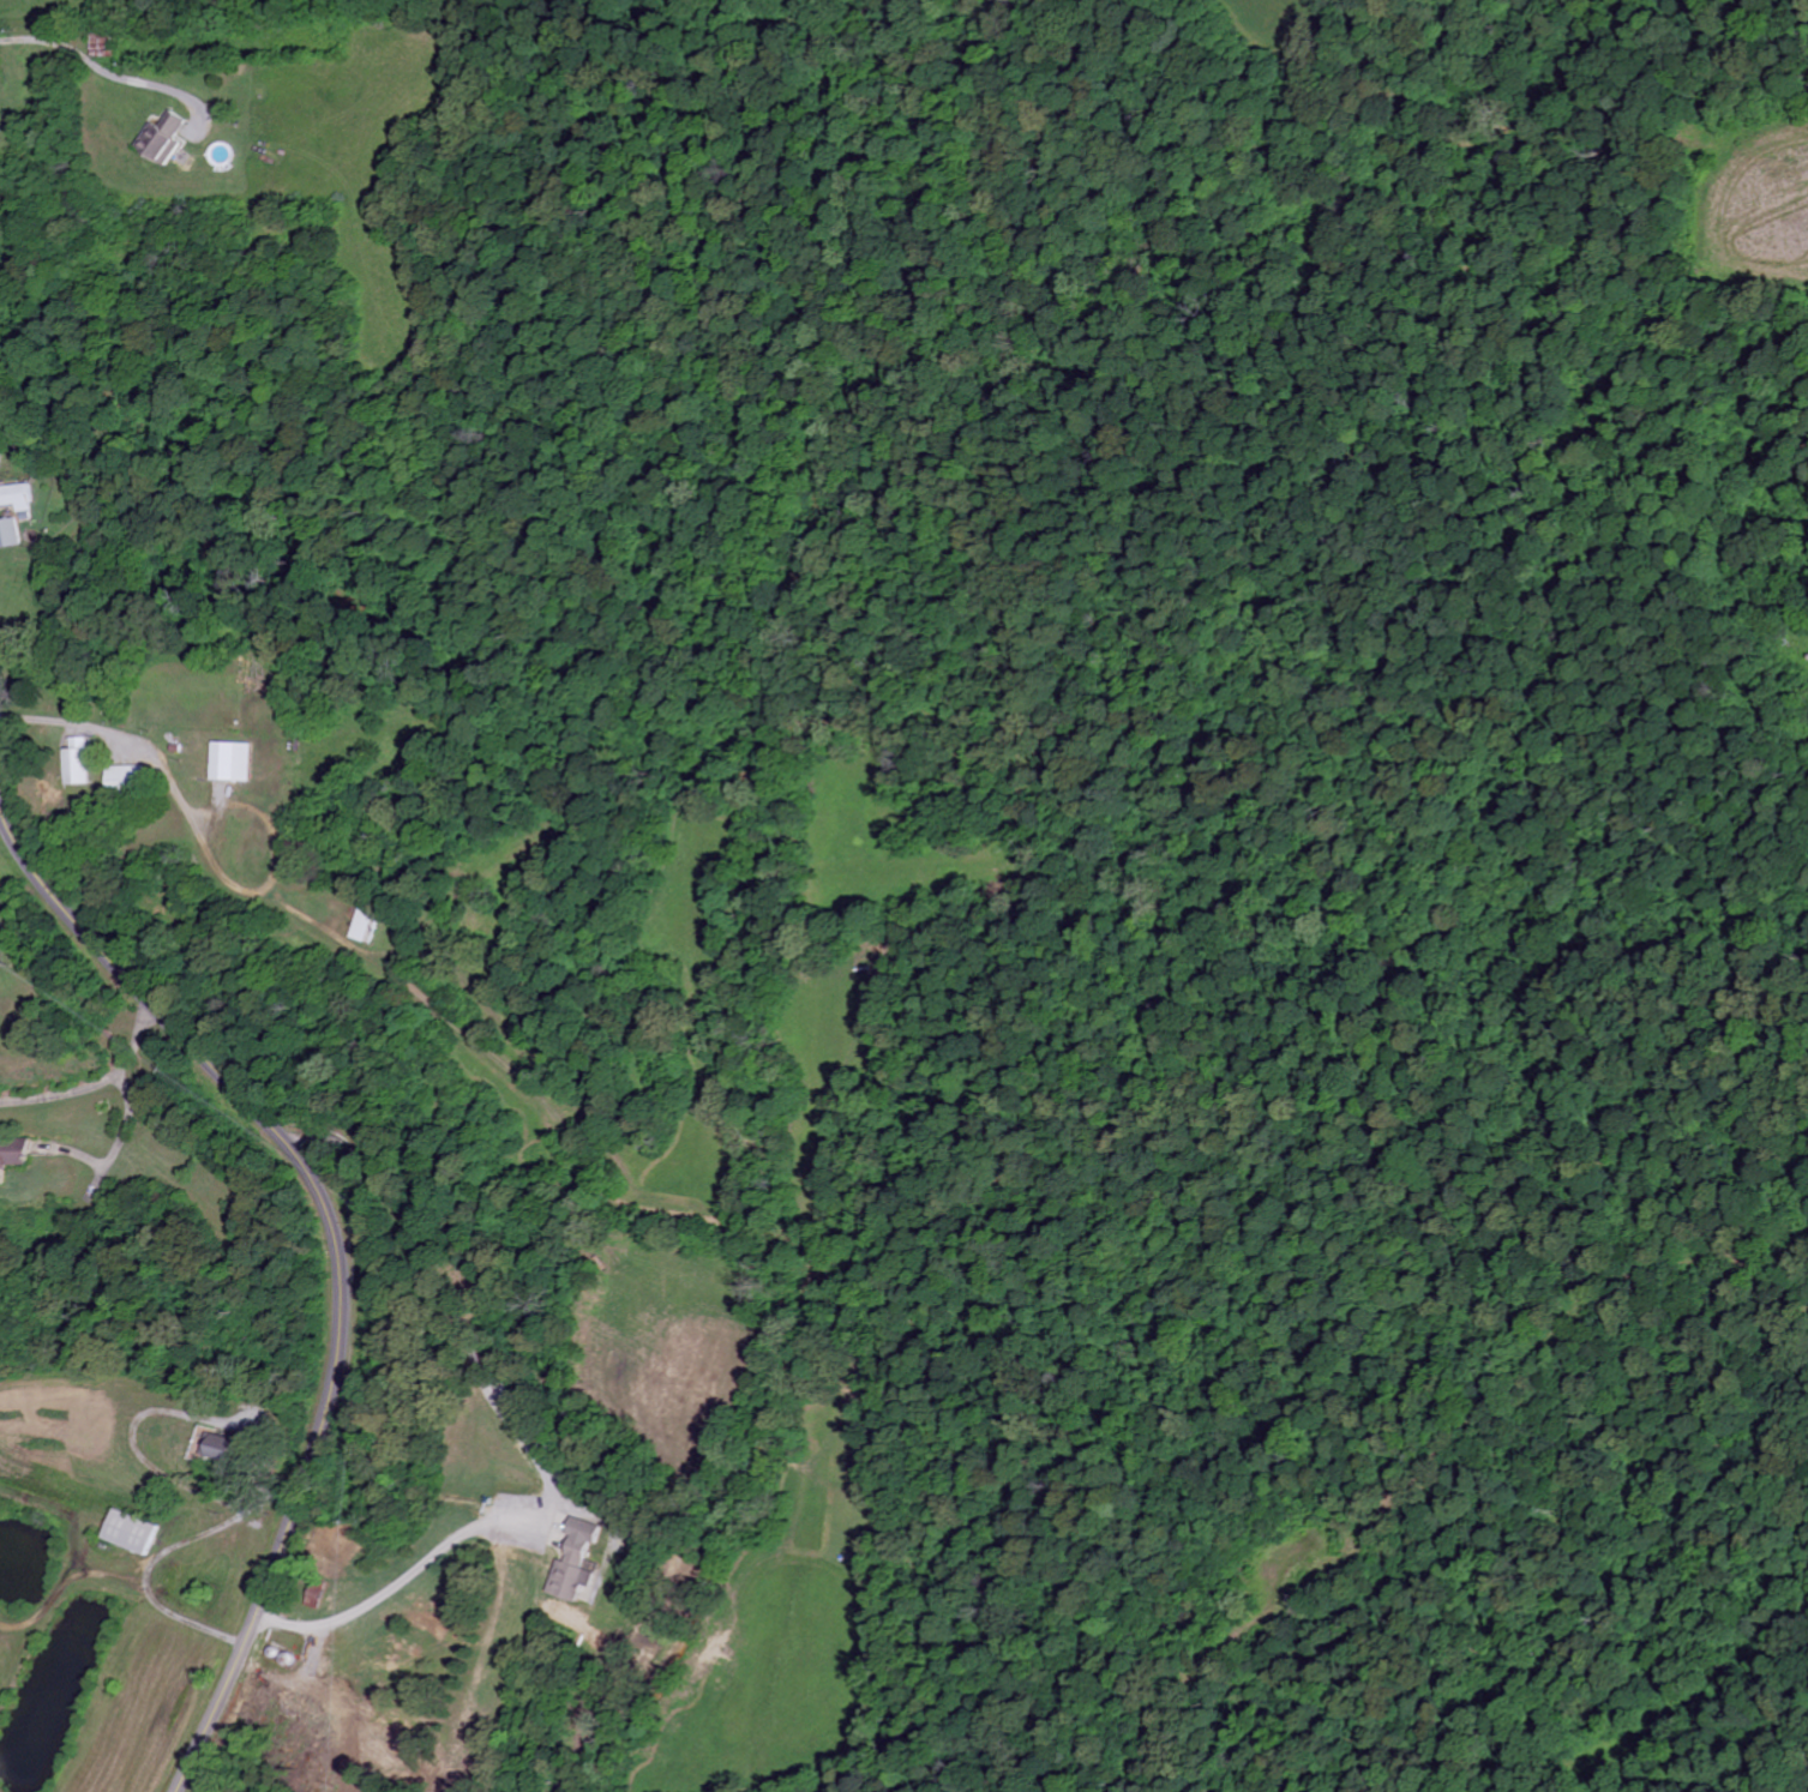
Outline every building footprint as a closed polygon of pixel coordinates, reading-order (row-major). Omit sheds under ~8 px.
[(133,153),(166,168),(177,144),(173,142),(184,120),(165,112),(158,128),(147,123),(133,153)] [(16,505),(17,514),(24,514),(24,517),(34,516),(32,486),(0,489),(0,506),(16,505)] [(21,548),(18,521),(0,522),(0,550),(21,548)] [(68,739),(68,749),(61,749),(62,785),(86,784),(85,738),(68,739)] [(250,745),(210,744),(209,781),(249,782),(250,745)] [(141,766),(104,767),(105,794),(142,793),(141,766)] [(379,913),(358,909),(352,940),(374,944),(379,913)] [(27,1139),(8,1139),(8,1131),(0,1130),(0,1167),(26,1167),(27,1139)] [(202,1453),(227,1465),(236,1446),(212,1434),(202,1453)] [(100,1538),(146,1558),(159,1529),(113,1509),(100,1538)] [(601,1526),(572,1518),(567,1536),(572,1537),(565,1562),(558,1560),(548,1595),(579,1604),(584,1586),(594,1588),(598,1574),(587,1571),(601,1526)]
